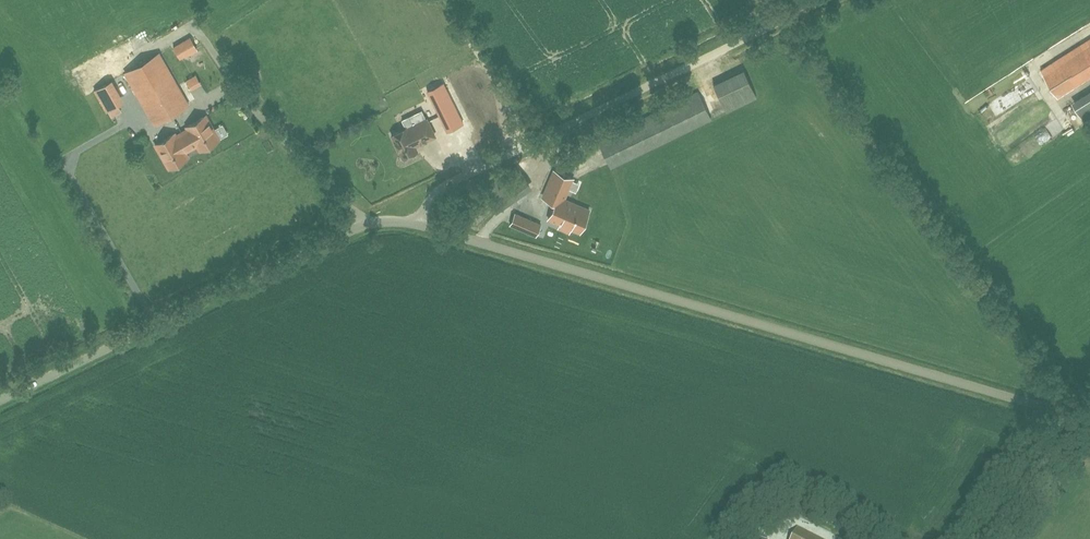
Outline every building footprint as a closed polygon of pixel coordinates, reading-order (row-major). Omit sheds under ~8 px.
[(197,49),(190,38),(174,47),(180,59),(197,49)] [(1081,81),(1089,76),(1089,39),(1041,70),(1058,96),(1081,81)] [(125,74),(155,125),(189,105),(159,54),(125,74)] [(744,70),(723,80),(714,84),(728,112),(757,97),(744,70)] [(188,81),(193,91),(204,84),(199,75),(188,81)] [(428,90),(442,120),(458,112),(443,83),(428,90)] [(1004,97),(1009,106),(1037,93),(1033,84),(1004,97)] [(118,106),(118,105),(106,85),(93,92),(105,113),(109,111),(112,117),(121,112),(118,106)] [(1089,114),(1089,91),(1073,102),(1083,118),(1089,114)] [(611,168),(712,119),(698,92),(598,141),(611,168)] [(407,111),(397,116),(402,127),(412,122),(407,111)] [(187,153),(198,147),(200,151),(220,139),(206,116),(187,127),(188,129),(193,138),(181,144),(187,153)] [(417,151),(415,146),(435,136),(427,119),(407,129),(406,128),(391,135),(403,158),(409,155),(411,155),(415,153),(416,152),(417,151)] [(193,138),(188,129),(176,135),(175,134),(156,145),(169,169),(189,157),(187,153),(181,144),(193,138)] [(1022,147),(1030,156),(1044,145),(1037,136),(1022,147)] [(560,224),(561,225),(570,228),(571,229),(580,233),(589,211),(564,200),(573,179),(554,171),(543,197),(555,203),(548,219),(560,224)] [(535,236),(540,225),(515,214),(510,225),(535,236)] [(773,490),(765,504),(772,507),(779,494),(773,490)] [(798,528),(792,538),(818,538),(798,528)]
